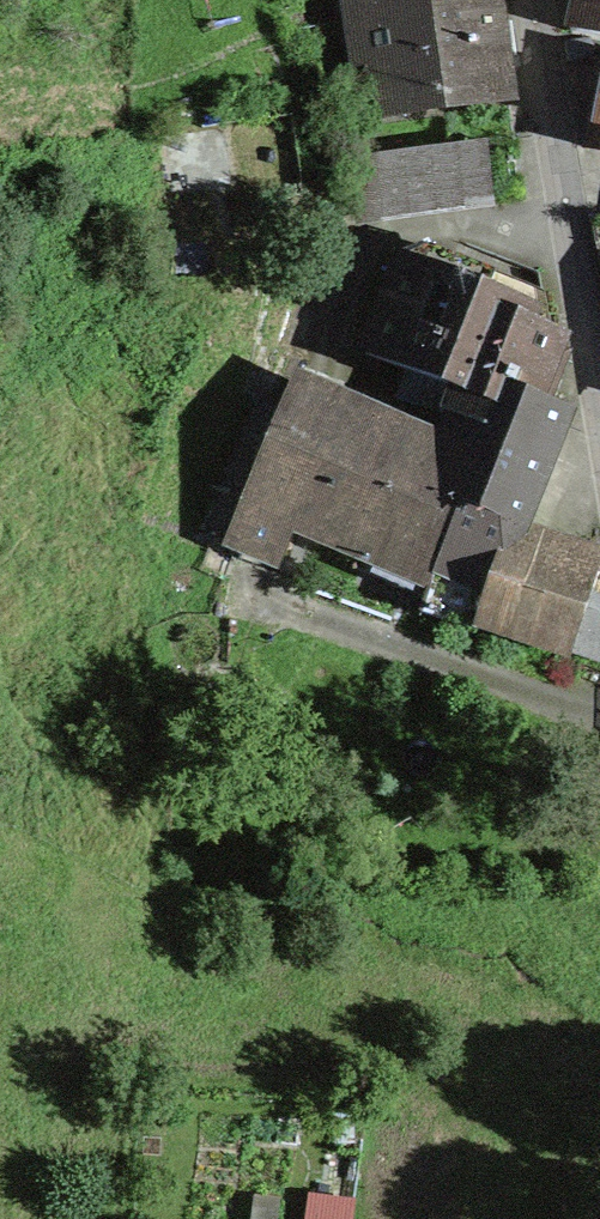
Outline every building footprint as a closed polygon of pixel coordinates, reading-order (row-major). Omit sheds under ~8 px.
[(497,0),(366,0),(381,113),(509,97),(497,0)] [(574,33),(599,38),(599,0),(581,0),(574,33)] [(584,145),(599,149),(599,72),(584,145)] [(486,142),(366,157),(372,205),(492,190),(486,142)] [(433,247),(403,260),(366,353),(462,391),(451,418),(490,434),(509,386),(538,397),(561,341),(544,291),(433,247)] [(490,434),(455,518),(506,536),(517,540),(569,409),(538,397),(509,386),(490,434)] [(285,418),(255,406),(212,530),(235,539),(285,418)] [(348,434),(288,410),(285,418),(235,539),(233,544),(279,562),(294,525),(433,581),(455,518),(490,434),(451,418),(441,443),(358,409),(348,434)] [(506,536),(455,518),(433,581),(421,612),(479,633),(483,622),(477,619),(506,536)] [(506,536),(477,619),(483,622),(571,652),(588,603),(599,569),(517,540),(506,536)] [(571,652),(597,661),(599,652),(599,607),(588,603),(571,652)] [(304,1188),(300,1218),(349,1218),(351,1193),(304,1188)] [(251,1194),(249,1218),(274,1218),(276,1196),(251,1194)]
